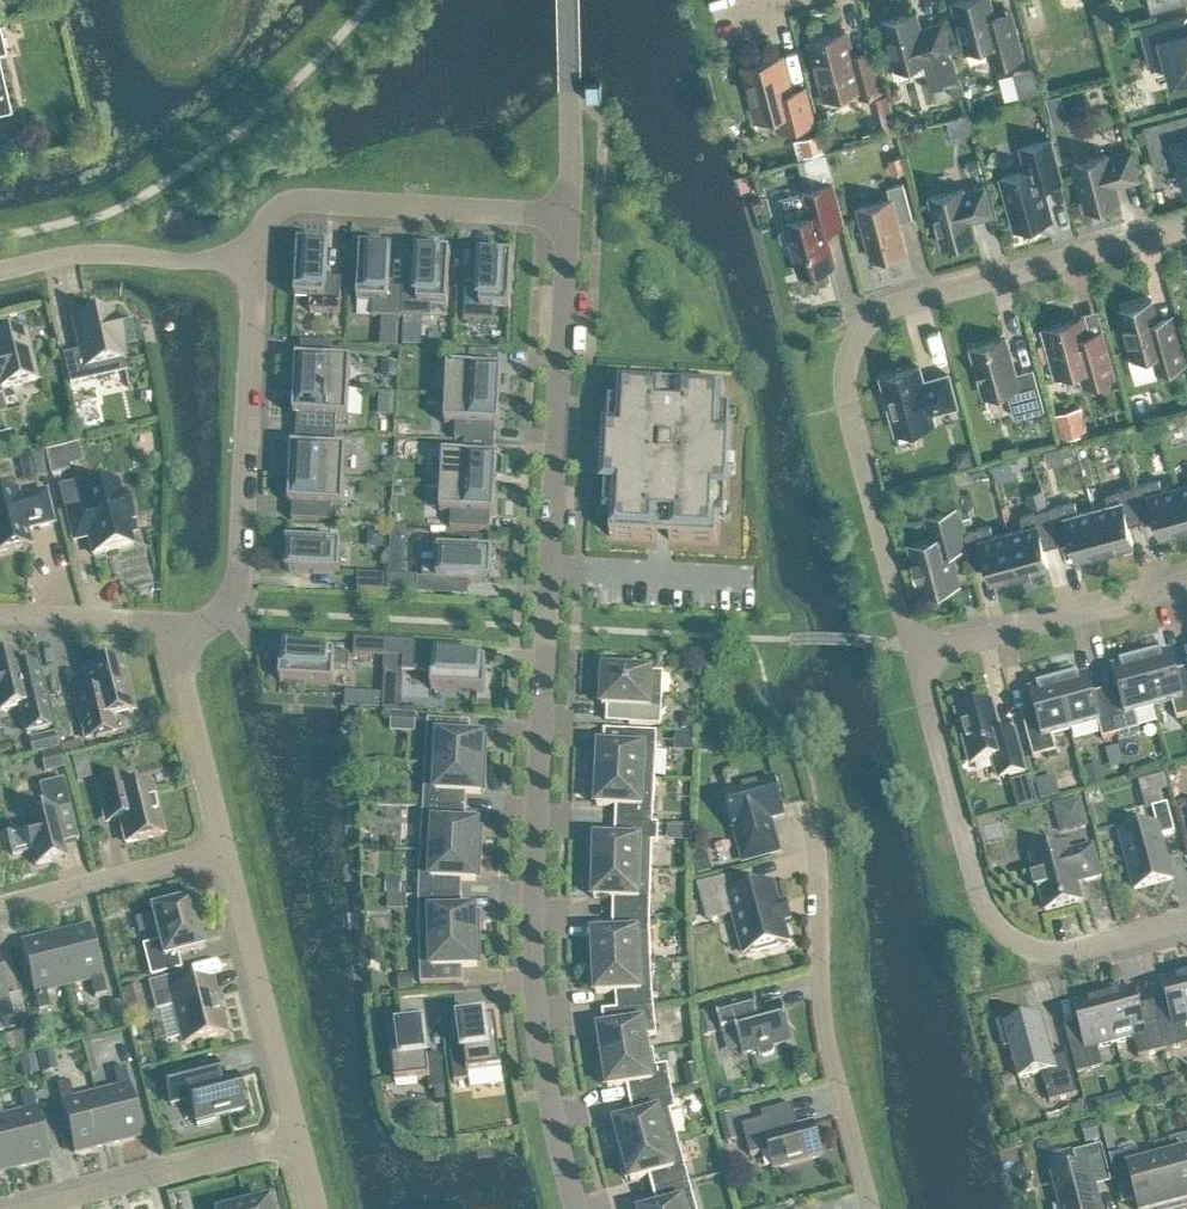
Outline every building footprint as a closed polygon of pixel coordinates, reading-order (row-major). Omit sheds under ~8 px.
[(990,0),(954,0),(966,45),(987,40),(992,61),(1022,53),(1010,8),(993,13),(990,0)] [(1114,0),(1099,0),(1095,1),(1101,24),(1119,20),(1114,0)] [(1183,0),(1149,0),(1151,9),(1183,0)] [(920,25),(916,9),(882,18),(895,65),(924,57),(932,85),(949,80),(953,94),(962,92),(942,19),(920,25)] [(1181,14),(1142,25),(1153,63),(1168,59),(1173,79),(1186,75),(1186,28),(1185,29),(1181,14)] [(852,51),(846,27),(811,37),(816,57),(814,57),(819,74),(820,74),(825,89),(858,80),(861,93),(880,88),(869,47),(852,51)] [(790,89),(782,55),(745,65),(757,114),(783,108),(787,125),(813,118),(804,85),(790,89)] [(1030,65),(1009,71),(1016,96),(1037,90),(1030,65)] [(9,101),(0,82),(1,82),(0,77),(0,104),(9,101)] [(587,97),(601,97),(601,93),(601,81),(586,81),(586,88),(587,97)] [(1049,107),(1064,103),(1061,90),(1046,94),(1049,107)] [(1144,123),(1156,167),(1183,160),(1186,176),(1186,116),(1186,112),(1144,123)] [(800,134),(813,182),(839,175),(826,127),(800,134)] [(1015,225),(1043,217),(1052,215),(1043,182),(1062,177),(1051,136),(1020,144),(1026,167),(1001,174),(1015,225)] [(1139,176),(1131,148),(1108,154),(1107,151),(1074,160),(1086,206),(1119,197),(1115,182),(1139,176)] [(905,167),(900,152),(888,156),(892,171),(905,167)] [(982,168),(979,155),(966,158),(969,171),(982,168)] [(835,261),(825,225),(844,220),(833,179),(800,187),(807,211),(785,217),(786,222),(783,223),(780,228),(783,237),(787,240),(791,239),(799,270),(835,261)] [(872,256),(905,247),(898,219),(912,215),(903,180),(887,184),(891,196),(858,205),(872,256)] [(992,212),(984,183),(964,189),(963,186),(929,195),(942,242),(976,233),(972,217),(992,212)] [(339,317),(341,284),(331,284),(332,253),(329,253),(329,250),(299,249),(296,302),(311,303),(311,315),(339,317)] [(402,323),(402,320),(404,288),(393,287),(394,254),(361,252),(358,305),(374,306),(373,321),(402,323)] [(404,288),(402,320),(431,322),(432,310),(448,311),(451,257),(417,255),(415,288),(404,288)] [(511,314),(513,261),(480,259),(478,291),(466,291),(465,324),(494,326),(494,314),(511,314)] [(1160,326),(1152,296),(1120,305),(1134,354),(1152,349),(1157,367),(1185,360),(1174,322),(1160,326)] [(77,355),(62,358),(69,388),(87,384),(127,375),(125,365),(124,361),(126,361),(116,317),(115,318),(114,314),(70,324),(77,355)] [(1085,332),(1081,316),(1044,326),(1048,339),(1035,343),(1040,360),(1052,356),(1057,372),(1080,366),(1084,381),(1114,373),(1101,328),(1085,332)] [(36,384),(25,336),(0,342),(0,392),(36,384)] [(1015,370),(1006,336),(971,345),(984,392),(1007,386),(1015,415),(1044,407),(1033,365),(1015,370)] [(295,392),(349,394),(351,365),(330,364),(331,349),(301,347),(300,363),(297,363),(295,392)] [(447,399),(501,402),(502,373),(498,373),(499,358),(470,356),(469,371),(449,370),(447,399)] [(923,379),(919,364),(881,374),(887,394),(885,395),(889,410),(891,409),(896,429),(934,418),(931,409),(956,402),(948,372),(923,379)] [(398,366),(382,365),(381,380),(397,381),(398,366)] [(723,424),(724,392),(618,386),(617,418),(609,418),(604,507),(612,508),(610,539),(716,545),(718,513),(725,514),(730,425),(723,424)] [(348,422),(349,394),(295,392),(294,420),(298,420),(297,436),(335,438),(336,421),(348,422)] [(499,430),(501,402),(447,399),(446,427),(455,427),(455,444),(494,446),(495,430),(499,430)] [(1088,429),(1081,404),(1055,410),(1062,436),(1088,429)] [(334,453),(335,438),(297,436),(296,450),(292,450),(291,480),(344,483),(346,454),(334,453)] [(493,462),(494,446),(455,444),(454,459),(444,458),(443,488),(496,490),(497,462),(493,462)] [(71,474),(70,470),(65,451),(58,453),(46,456),(49,467),(52,479),(71,474)] [(18,462),(24,486),(47,480),(41,456),(18,462)] [(1178,483),(1163,487),(1160,476),(1133,483),(1140,512),(1154,508),(1160,532),(1163,531),(1164,535),(1180,531),(1179,527),(1186,524),(1186,517),(1178,483)] [(343,510),(344,483),(291,480),(289,507),(293,508),(293,523),(331,526),(332,510),(343,510)] [(1186,517),(1186,480),(1178,483),(1186,517)] [(1127,515),(1140,512),(1133,483),(1106,490),(1109,501),(1093,506),(1104,547),(1115,544),(1116,548),(1131,544),(1130,540),(1133,539),(1127,515)] [(121,495),(118,484),(81,493),(79,484),(57,490),(71,547),(86,543),(91,560),(134,549),(132,538),(136,537),(125,494),(121,495)] [(1044,499),(1040,486),(1025,490),(1029,504),(1044,499)] [(494,518),(496,490),(443,488),(441,516),(452,517),(451,532),(490,534),(491,518),(494,518)] [(47,492),(20,499),(19,494),(0,499),(0,557),(32,550),(28,535),(55,528),(47,492)] [(1104,547),(1093,506),(1079,510),(1076,498),(1048,506),(1056,534),(1070,531),(1076,555),(1079,554),(1080,558),(1096,554),(1094,550),(1104,547)] [(920,589),(957,579),(948,546),(964,542),(955,506),(927,513),(933,535),(911,540),(916,558),(914,558),(918,571),(915,572),(920,589)] [(1042,538),(1056,534),(1048,506),(1021,513),(1024,524),(1009,528),(1020,570),(1030,567),(1031,571),(1047,567),(1046,562),(1049,562),(1042,538)] [(1020,570),(1009,528),(994,533),(991,521),(965,528),(972,557),(985,553),(991,577),(994,576),(995,581),(1011,576),(1010,572),(1020,570)] [(391,530),(390,547),(406,548),(406,530),(391,530)] [(340,579),(342,549),(288,546),(287,564),(291,565),(290,576),(340,579)] [(492,576),(493,557),(439,554),(438,570),(424,570),(423,583),(487,587),(488,576),(492,576)] [(387,596),(388,581),(359,579),(358,595),(387,596)] [(388,581),(387,596),(418,598),(418,582),(388,581)] [(355,644),(354,660),(384,661),(385,646),(355,644)] [(384,661),(382,713),(400,714),(402,675),(433,676),(432,693),(485,696),(487,666),(420,662),(421,648),(385,646),(384,661)] [(1140,660),(1154,712),(1172,707),(1177,722),(1186,720),(1186,672),(1175,676),(1170,657),(1160,660),(1159,655),(1140,660)] [(349,673),(350,659),(286,656),(285,668),(281,667),(280,686),(334,689),(335,673),(349,673)] [(16,658),(0,662),(0,715),(19,710),(25,735),(50,729),(35,668),(20,672),(16,658)] [(1126,719),(1154,712),(1140,660),(1121,665),(1123,670),(1112,672),(1117,691),(1105,695),(1117,739),(1131,735),(1126,719)] [(120,666),(83,675),(89,697),(75,700),(86,742),(114,735),(110,720),(132,714),(120,666)] [(637,676),(637,671),(620,670),(620,675),(604,674),(603,688),(599,688),(598,705),(603,705),(602,710),(630,712),(629,728),(661,730),(664,677),(637,676)] [(1117,739),(1105,695),(1092,698),(1087,679),(1077,682),(1075,678),(1057,683),(1071,734),(1098,727),(1103,742),(1117,739)] [(1052,739),(1071,734),(1057,683),(1038,688),(1039,692),(1029,695),(1034,714),(1021,717),(1033,761),(1057,755),(1052,739)] [(991,706),(957,715),(971,768),(993,762),(998,783),(1025,776),(1014,735),(1000,738),(991,706)] [(416,735),(417,717),(392,716),(391,734),(416,735)] [(426,767),(486,770),(487,753),(483,753),(484,742),(469,741),(470,726),(428,724),(426,767)] [(599,779),(655,782),(657,736),(627,735),(626,752),(600,750),(600,753),(596,753),(595,770),(599,770),(599,779)] [(695,737),(675,736),(674,755),(694,755),(695,737)] [(45,775),(64,771),(59,752),(41,757),(45,775)] [(486,787),(486,770),(426,767),(423,811),(465,813),(466,797),(481,798),(481,787),(486,787)] [(1100,767),(1085,771),(1090,790),(1105,786),(1100,767)] [(653,828),(655,782),(599,779),(598,788),(594,789),(593,806),(597,806),(597,809),(623,811),(622,827),(653,828)] [(127,794),(124,781),(96,788),(104,818),(117,815),(125,847),(162,838),(150,788),(127,794)] [(770,830),(768,823),(784,819),(774,782),(723,796),(733,833),(735,832),(744,865),(779,855),(772,830),(770,830)] [(1029,782),(1014,786),(1021,812),(1036,808),(1029,782)] [(25,830),(24,831),(24,832),(6,837),(11,859),(30,855),(30,856),(32,856),(35,869),(66,861),(62,847),(78,843),(63,783),(38,789),(44,814),(23,819),(25,830)] [(1067,833),(1094,824),(1085,795),(1058,804),(1067,833)] [(1135,892),(1172,882),(1161,839),(1175,836),(1167,807),(1152,811),(1157,828),(1120,838),(1135,892)] [(465,828),(465,813),(423,811),(421,854),(482,857),(483,840),(478,840),(479,829),(465,828)] [(659,828),(653,828),(622,827),(622,844),(596,843),(596,846),(592,846),(591,863),(595,863),(595,873),(651,874),(652,846),(657,847),(659,828)] [(1102,880),(1093,849),(1067,856),(1066,852),(1066,850),(1031,860),(1032,861),(1037,880),(1034,880),(1038,894),(1041,893),(1046,912),(1046,914),(1081,904),(1080,903),(1075,887),(1102,880)] [(481,874),(482,857),(421,854),(419,898),(462,899),(462,884),(476,885),(477,874),(481,874)] [(712,874),(707,855),(692,860),(697,878),(712,874)] [(650,920),(651,874),(595,873),(594,882),(591,882),(590,899),(594,899),(594,902),(620,903),(620,920),(650,920)] [(402,882),(387,881),(386,897),(401,898),(402,882)] [(734,898),(730,881),(699,889),(708,924),(733,917),(744,957),(788,945),(773,888),(734,898)] [(461,915),(462,899),(419,898),(420,943),(481,942),(480,925),(476,925),(476,914),(461,915)] [(178,908),(177,905),(161,909),(162,912),(151,915),(159,946),(143,950),(150,980),(179,973),(175,959),(201,952),(197,933),(199,933),(198,931),(196,932),(189,905),(178,908)] [(596,967),(651,965),(650,936),(650,920),(620,920),(620,935),(596,935),(596,939),(592,939),(592,956),(596,956),(596,967)] [(55,939),(67,988),(90,982),(94,1000),(106,998),(89,930),(55,939)] [(45,993),(67,988),(55,939),(21,947),(38,1014),(49,1011),(45,993)] [(481,942),(420,943),(421,987),(463,986),(463,971),(477,971),(477,960),(481,960),(481,942)] [(623,1013),(654,1010),(653,995),(651,965),(596,967),(596,978),(592,978),(592,994),(596,994),(596,997),(622,996),(623,1013)] [(1171,974),(1171,976),(1173,975),(1174,980),(1161,983),(1166,1002),(1152,1006),(1165,1053),(1186,1047),(1186,1034),(1186,1031),(1186,1030),(1186,970),(1171,974)] [(1,1024),(13,1021),(0,971),(0,1020),(1,1024)] [(186,991),(182,977),(147,986),(155,1014),(174,1010),(184,1047),(223,1037),(210,985),(186,991)] [(414,994),(414,978),(398,978),(398,994),(414,994)] [(1165,1053),(1152,1006),(1139,1009),(1134,991),(1121,994),(1119,990),(1121,989),(1120,988),(1102,993),(1116,1046),(1131,1042),(1136,1045),(1140,1059),(1139,1060),(1165,1053)] [(140,989),(120,994),(127,1022),(147,1017),(140,989)] [(1102,1050),(1116,1046),(1102,993),(1083,998),(1085,999),(1086,1004),(1073,1007),(1078,1026),(1065,1029),(1078,1077),(1104,1070),(1103,1069),(1099,1055),(1102,1050)] [(746,1017),(742,1003),(715,1010),(722,1036),(735,1032),(742,1057),(758,1053),(759,1058),(763,1060),(772,1058),(775,1053),(774,1049),(791,1044),(781,1007),(746,1017)] [(604,1062),(648,1055),(646,1040),(657,1038),(655,1025),(654,1010),(623,1013),(625,1028),(599,1031),(600,1034),(596,1035),(598,1054),(602,1054),(604,1062)] [(1025,1024),(1024,1018),(997,1025),(1004,1052),(1011,1050),(1019,1082),(1042,1076),(1050,1105),(1078,1097),(1066,1053),(1065,1053),(1066,1058),(1053,1062),(1041,1019),(1025,1024)] [(454,1085),(470,1083),(469,1077),(502,1073),(496,1023),(462,1027),(465,1055),(451,1057),(454,1085)] [(427,1060),(424,1032),(389,1036),(395,1087),(428,1082),(430,1094),(445,1092),(441,1058),(427,1060)] [(32,1053),(28,1033),(12,1037),(17,1057),(32,1053)] [(637,1104),(673,1097),(668,1069),(656,1071),(654,1054),(648,1055),(604,1062),(605,1071),(602,1072),(604,1090),(607,1089),(608,1092),(634,1088),(637,1104)] [(56,1073),(52,1055),(37,1058),(41,1076),(56,1073)] [(38,1077),(34,1058),(18,1062),(23,1081),(38,1077)] [(219,1080),(214,1062),(160,1076),(169,1109),(187,1105),(190,1107),(196,1129),(214,1124),(214,1122),(244,1114),(234,1076),(219,1080)] [(95,1098),(107,1147),(141,1139),(124,1071),(113,1074),(117,1092),(95,1098)] [(107,1147),(95,1098),(72,1103),(68,1085),(56,1088),(73,1156),(107,1147)] [(2,1121),(14,1171),(48,1162),(31,1095),(19,1098),(24,1116),(2,1121)] [(623,1156),(678,1141),(670,1114),(676,1113),(673,1097),(637,1104),(640,1121),(616,1128),(616,1131),(612,1132),(617,1148),(621,1147),(623,1156)] [(795,1132),(794,1127),(798,1126),(793,1108),(762,1116),(764,1123),(743,1129),(751,1159),(770,1154),(775,1172),(822,1160),(813,1127),(795,1132)] [(2,1121),(0,1122),(0,1175),(14,1171),(2,1121)] [(1098,1143),(1093,1125),(1078,1129),(1083,1147),(1098,1143)] [(1116,1153),(1110,1127),(1101,1129),(1108,1155),(1116,1153)] [(1170,1143),(1174,1159),(1158,1163),(1170,1208),(1186,1208),(1186,1139),(1170,1143)] [(660,1194),(690,1186),(678,1141),(623,1156),(626,1165),(622,1166),(626,1183),(630,1182),(631,1185),(656,1178),(660,1194)] [(1102,1149),(1072,1157),(1072,1158),(1074,1157),(1078,1173),(1053,1179),(1060,1208),(1100,1208),(1094,1185),(1109,1181),(1110,1185),(1111,1185),(1102,1149)] [(1158,1163),(1141,1168),(1137,1152),(1109,1160),(1122,1207),(1137,1203),(1139,1208),(1170,1208),(1158,1163)] [(690,1186),(660,1194),(664,1208),(696,1208),(690,1186)] [(269,1201),(249,1206),(250,1208),(271,1208),(269,1201)]
